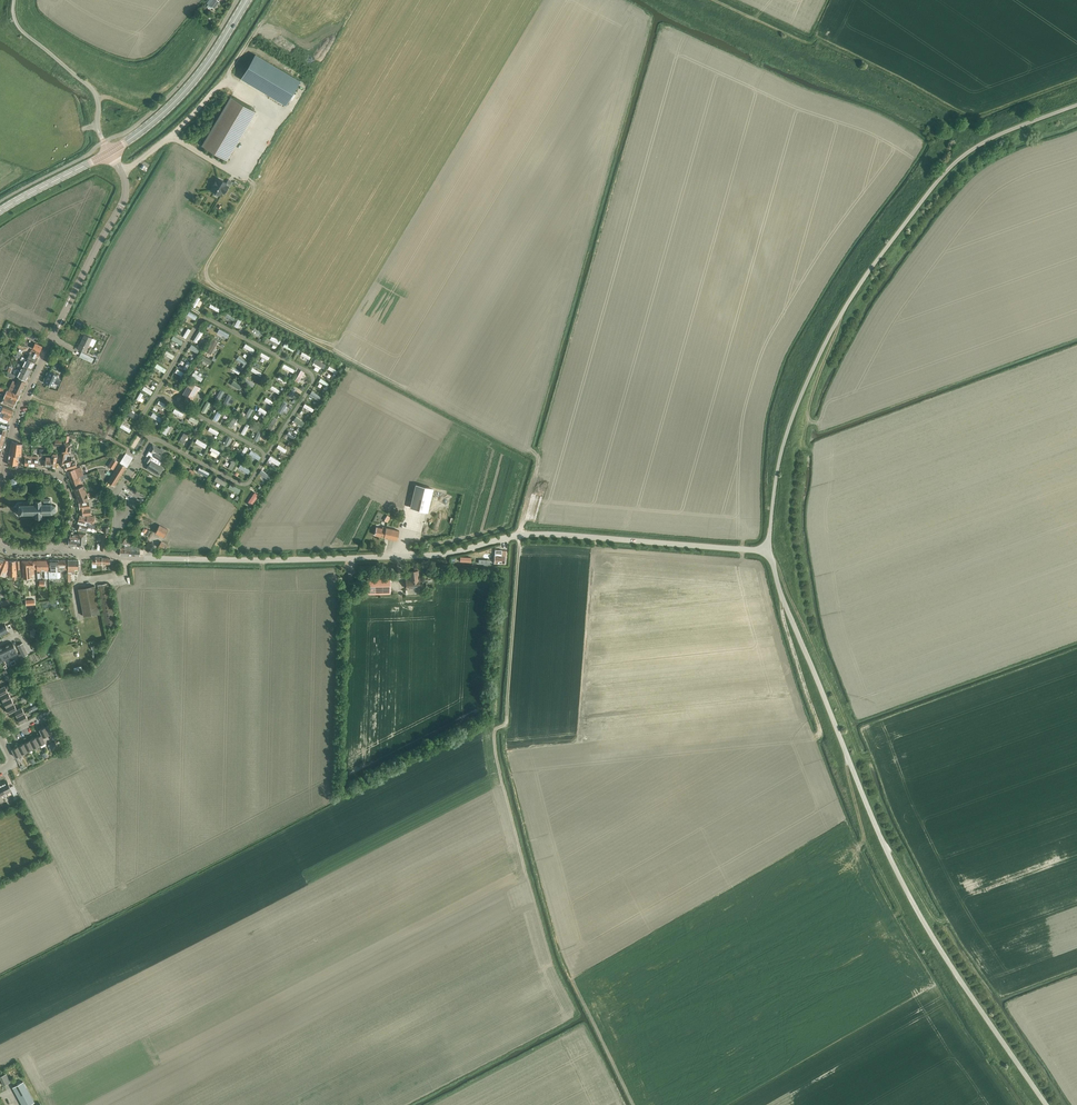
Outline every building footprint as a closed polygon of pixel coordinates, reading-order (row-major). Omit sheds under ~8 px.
[(207,3),(214,9),(219,2),(217,0),(209,0),(207,3)] [(241,79),(285,105),(300,81),(255,54),(241,79)] [(202,145),(227,160),(256,112),(230,97),(202,145)] [(214,186),(211,190),(219,195),(221,192),(223,188),(226,190),(228,186),(225,185),(226,183),(218,178),(217,180),(216,180),(214,183),(215,183),(214,186)] [(197,296),(192,306),(195,307),(200,298),(197,296)] [(212,298),(211,303),(222,307),(223,303),(212,298)] [(221,308),(211,303),(209,307),(219,312),(221,308)] [(229,334),(219,329),(217,332),(227,337),(229,334)] [(24,335),(34,339),(35,336),(26,331),(24,335)] [(77,349),(85,352),(92,338),(84,335),(77,349)] [(183,341),(173,336),(171,339),(181,345),(183,341)] [(280,340),(272,336),(270,339),(278,344),(280,340)] [(295,347),(297,343),(287,338),(285,342),(295,347)] [(190,343),(199,349),(202,345),(193,339),(190,343)] [(36,350),(40,351),(42,346),(35,343),(32,342),(31,344),(34,346),(33,348),(36,350)] [(221,348),(211,342),(209,345),(219,351),(221,348)] [(294,348),(285,343),(283,346),(293,351),(294,348)] [(189,347),(197,353),(199,350),(191,344),(189,347)] [(255,349),(245,344),(243,347),(253,353),(255,349)] [(40,351),(36,350),(35,351),(32,349),(27,358),(35,362),(40,352),(40,351)] [(79,356),(87,360),(89,356),(81,352),(79,356)] [(313,357),(306,352),(304,356),(308,358),(308,360),(310,361),(311,360),(313,357)] [(8,365),(12,366),(17,357),(13,355),(8,365)] [(35,362),(27,358),(26,357),(26,358),(22,356),(21,359),(24,361),(22,365),(31,370),(35,362)] [(159,358),(156,362),(166,368),(168,365),(159,358)] [(313,363),(322,367),(323,364),(321,363),(322,361),(318,359),(317,360),(315,359),(313,363)] [(31,370),(22,365),(18,363),(16,366),(21,368),(20,370),(28,375),(31,370)] [(158,363),(151,374),(154,376),(156,373),(157,374),(161,367),(160,366),(161,365),(158,363)] [(262,371),(264,368),(255,363),(253,366),(262,371)] [(294,370),(284,364),(282,367),(293,372),(294,370)] [(204,375),(205,372),(195,367),(194,370),(204,375)] [(28,375),(20,370),(20,371),(16,369),(14,374),(26,380),(28,375)] [(185,374),(177,369),(175,372),(180,375),(179,377),(181,378),(182,376),(183,377),(185,374)] [(301,370),(295,380),(298,382),(304,372),(301,370)] [(203,377),(194,371),(192,374),(201,380),(203,377)] [(45,387),(49,388),(50,386),(49,386),(50,385),(52,386),(54,383),(58,385),(61,380),(56,378),(57,375),(50,372),(45,382),(47,383),(45,387)] [(329,382),(331,379),(323,373),(319,379),(320,380),(322,377),(329,382)] [(277,377),(286,384),(288,381),(279,374),(277,377)] [(235,375),(233,380),(240,384),(243,380),(235,375)] [(14,389),(20,392),(25,381),(19,378),(17,382),(13,380),(8,391),(12,392),(14,389)] [(243,381),(252,387),(254,384),(245,378),(243,381)] [(144,385),(153,390),(155,386),(146,381),(144,385)] [(231,384),(240,390),(242,386),(233,381),(231,384)] [(273,384),(281,390),(283,387),(276,381),(273,384)] [(183,394),(193,400),(200,388),(190,382),(183,394)] [(270,388),(279,394),(280,391),(272,385),(270,388)] [(153,391),(144,386),(142,389),(151,394),(153,391)] [(322,395),(324,391),(315,386),(313,390),(322,395)] [(8,391),(0,387),(0,390),(5,393),(4,395),(16,400),(17,400),(20,395),(19,394),(20,392),(14,389),(12,392),(8,391)] [(322,396),(312,390),(310,394),(320,399),(322,396)] [(274,401),(276,397),(269,392),(267,396),(274,401)] [(4,395),(0,393),(0,396),(3,398),(2,402),(14,407),(16,400),(4,395)] [(229,400),(238,405),(240,402),(231,397),(229,400)] [(305,403),(315,407),(317,404),(307,399),(305,403)] [(207,401),(201,410),(205,413),(211,403),(207,401)] [(10,415),(13,409),(3,406),(0,405),(0,412),(10,415)] [(154,407),(151,412),(163,419),(166,414),(154,407)] [(183,413),(174,409),(173,412),(182,417),(183,413)] [(8,423),(9,419),(10,415),(0,412),(0,421),(8,423)] [(305,420),(306,417),(298,412),(296,415),(305,420)] [(199,421),(190,416),(188,420),(197,425),(199,421)] [(234,416),(228,426),(232,428),(237,418),(234,416)] [(274,417),(267,427),(270,429),(277,419),(274,417)] [(131,428),(133,425),(124,419),(122,422),(131,428)] [(130,429),(121,424),(119,426),(128,432),(130,429)] [(246,424),(241,433),(244,435),(249,425),(246,424)] [(137,443),(143,434),(139,431),(133,440),(137,443)] [(184,432),(179,441),(182,443),(187,434),(184,432)] [(295,437),(286,432),(284,436),(293,441),(295,437)] [(199,434),(197,439),(208,443),(210,439),(199,434)] [(63,445),(60,464),(64,465),(66,470),(67,469),(77,466),(75,461),(73,462),(71,458),(66,460),(67,453),(69,453),(70,443),(68,442),(69,437),(69,436),(65,435),(63,445)] [(130,440),(119,435),(117,438),(128,444),(130,440)] [(195,442),(205,448),(207,444),(197,439),(195,442)] [(19,455),(21,456),(22,443),(12,441),(9,454),(7,464),(17,464),(19,455)] [(161,447),(160,449),(152,444),(149,450),(149,451),(147,455),(148,456),(145,460),(150,463),(147,468),(159,476),(164,467),(160,464),(164,457),(160,454),(163,450),(164,451),(165,450),(161,447)] [(286,450),(278,444),(276,447),(285,452),(286,450)] [(260,456),(251,451),(250,454),(258,459),(260,456)] [(274,451),(271,455),(282,462),(285,457),(274,451)] [(121,461),(127,466),(133,457),(126,453),(121,461)] [(43,460),(42,465),(45,466),(50,466),(55,467),(56,463),(57,455),(53,454),(52,455),(51,457),(46,457),(45,460),(43,460)] [(230,462),(234,465),(240,457),(236,454),(230,462)] [(281,462),(270,456),(268,459),(279,466),(281,462)] [(113,458),(108,466),(113,469),(117,461),(113,458)] [(108,481),(115,485),(126,467),(120,463),(108,481)] [(76,468),(68,471),(71,480),(77,478),(77,477),(79,476),(84,474),(81,466),(76,468)] [(209,473),(199,468),(197,471),(207,476),(209,473)] [(270,476),(262,470),(260,473),(268,479),(270,476)] [(77,478),(71,480),(74,488),(84,485),(83,483),(82,483),(82,481),(84,480),(83,478),(87,477),(86,474),(84,474),(79,476),(77,477),(77,478)] [(236,488),(225,482),(223,485),(234,491),(236,488)] [(84,485),(74,488),(78,501),(89,499),(84,485)] [(410,507),(428,511),(433,489),(415,485),(410,507)] [(257,487),(251,498),(256,501),(262,490),(257,487)] [(90,499),(93,502),(95,501),(101,496),(98,493),(90,499)] [(50,498),(41,499),(41,498),(40,498),(40,499),(36,500),(34,498),(34,499),(35,500),(35,504),(31,504),(31,503),(29,503),(30,504),(25,504),(25,503),(24,503),(24,504),(20,504),(18,503),(18,504),(19,505),(19,507),(17,507),(17,508),(19,508),(19,510),(17,511),(17,512),(19,511),(19,513),(18,514),(19,515),(20,514),(25,514),(25,515),(26,515),(26,514),(30,514),(30,515),(31,515),(31,514),(36,513),(36,517),(34,518),(35,519),(36,518),(41,518),(42,519),(43,518),(42,517),(42,513),(46,513),(46,514),(47,514),(47,513),(50,513),(51,514),(52,514),(52,513),(55,511),(56,512),(56,511),(55,510),(55,506),(56,505),(56,504),(55,505),(51,504),(51,503),(50,498)] [(80,516),(78,521),(81,522),(85,523),(88,523),(94,524),(95,516),(87,516),(87,517),(80,516)] [(76,523),(75,528),(84,531),(87,532),(88,528),(93,529),(93,528),(94,528),(95,525),(94,525),(94,524),(88,523),(85,523),(81,522),(78,521),(78,523),(76,523)] [(155,533),(163,537),(167,529),(159,525),(155,533)] [(397,540),(399,530),(382,526),(382,528),(377,527),(375,535),(397,540)] [(69,539),(68,545),(77,546),(83,546),(85,547),(86,534),(77,533),(77,535),(73,534),(73,532),(72,532),(70,535),(69,539)] [(101,550),(105,550),(107,535),(98,534),(97,541),(102,542),(101,550)] [(131,549),(132,545),(131,546),(130,546),(131,541),(127,539),(129,537),(125,535),(120,542),(124,545),(124,548),(120,548),(120,555),(131,555),(131,549)] [(161,548),(163,550),(167,545),(161,541),(156,549),(159,551),(161,548)] [(131,549),(131,555),(140,555),(140,546),(140,545),(138,544),(138,543),(132,542),(132,545),(131,549)] [(495,549),(494,563),(505,564),(505,558),(506,558),(506,550),(502,550),(495,549)] [(96,565),(102,565),(102,563),(110,564),(110,558),(102,557),(95,557),(95,561),(92,561),(92,567),(96,567),(96,565)] [(0,568),(0,569),(0,574),(5,576),(9,567),(9,571),(8,571),(8,575),(13,575),(13,580),(16,580),(17,569),(20,569),(19,561),(8,560),(4,559),(0,568)] [(34,569),(37,569),(37,560),(33,560),(22,561),(23,578),(31,577),(31,575),(34,575),(34,569)] [(49,571),(49,570),(48,560),(37,560),(37,569),(37,570),(49,571)] [(49,570),(49,571),(49,578),(61,578),(61,572),(58,572),(58,570),(66,569),(66,560),(50,560),(50,570),(49,570)] [(68,581),(71,581),(71,572),(75,572),(75,569),(79,569),(78,560),(68,560),(68,581)] [(419,579),(418,570),(409,571),(410,580),(406,581),(406,588),(420,587),(419,579)] [(367,576),(368,593),(390,593),(390,576),(367,576)] [(98,585),(106,627),(116,625),(108,583),(98,585)] [(78,589),(84,616),(100,612),(95,585),(78,589)] [(0,601),(1,608),(11,606),(10,599),(0,601)] [(12,643),(5,646),(10,657),(18,654),(12,643)] [(17,645),(23,656),(28,654),(22,643),(17,645)] [(5,646),(0,649),(0,654),(3,661),(10,657),(5,646)] [(3,701),(11,698),(8,692),(0,695),(3,701)] [(6,707),(14,704),(11,698),(3,701),(6,707)] [(17,709),(14,704),(6,707),(9,714),(14,711),(17,709)] [(17,717),(25,713),(22,707),(17,709),(14,711),(17,717)] [(25,713),(17,717),(20,723),(28,719),(25,713)] [(51,724),(45,727),(49,734),(51,738),(57,735),(55,731),(51,724)] [(39,730),(42,734),(43,737),(49,734),(45,727),(39,730)] [(42,734),(36,737),(40,745),(46,742),(43,737),(42,734)] [(40,745),(36,737),(34,738),(30,740),(34,748),(38,746),(40,745)] [(27,742),(24,743),(28,751),(31,750),(34,748),(30,740),(27,742)] [(28,751),(24,743),(19,745),(18,746),(22,754),(23,753),(28,751)] [(16,757),(22,754),(18,746),(12,749),(16,757)] [(2,784),(6,793),(11,791),(14,795),(17,794),(13,785),(10,787),(7,781),(2,784)] [(23,1104),(27,1104),(34,1101),(23,1082),(13,1087),(23,1104)]
